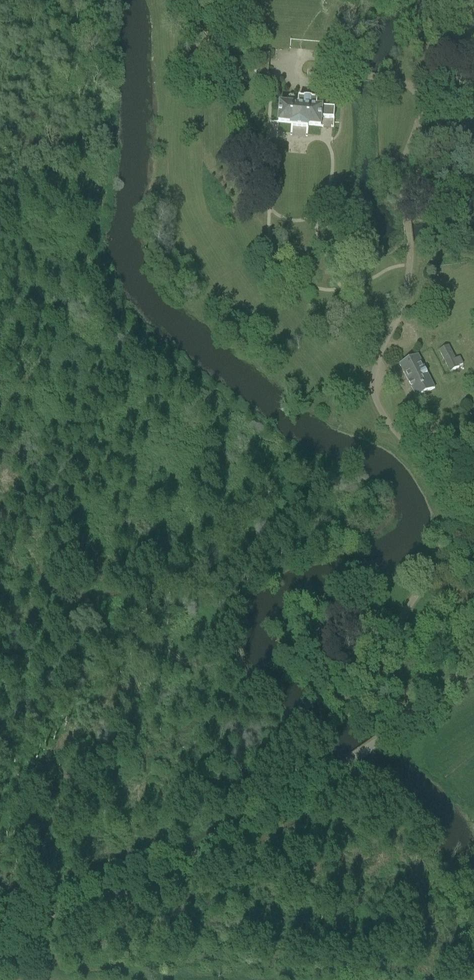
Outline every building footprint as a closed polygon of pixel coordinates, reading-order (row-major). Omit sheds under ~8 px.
[(317,107),(317,101),(299,99),(298,106),(280,104),(278,123),(291,124),(291,126),(308,128),(308,126),(321,127),(321,118),(334,119),(335,109),(317,107)] [(455,360),(448,346),(439,351),(450,372),(459,368),(459,367),(463,365),(459,358),(455,360)] [(418,355),(400,365),(408,381),(416,398),(435,389),(426,372),(418,355)]
